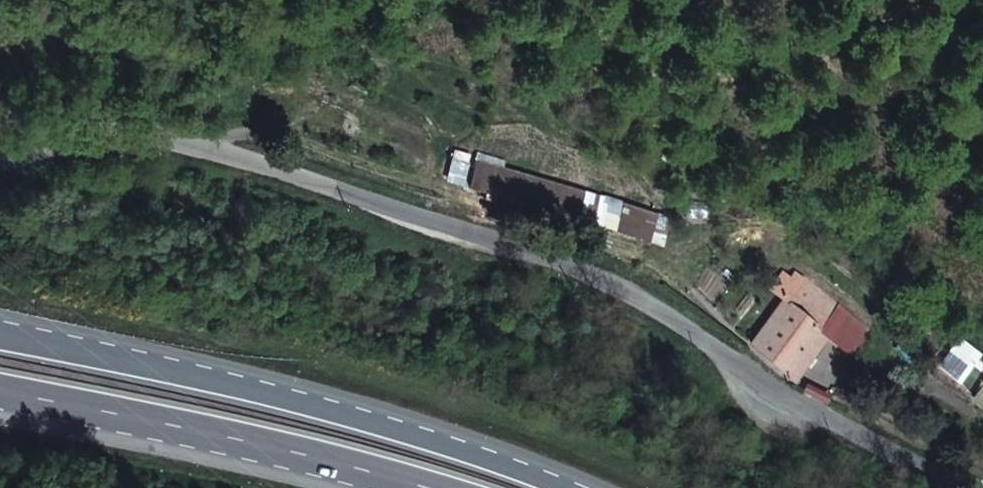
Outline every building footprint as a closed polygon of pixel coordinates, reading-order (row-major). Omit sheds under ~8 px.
[(813,301),(769,360),(790,374),(806,382),(834,347),(843,354),(858,334),(838,320),(813,301)] [(834,347),(806,382),(818,387),(843,354),(834,347)]
